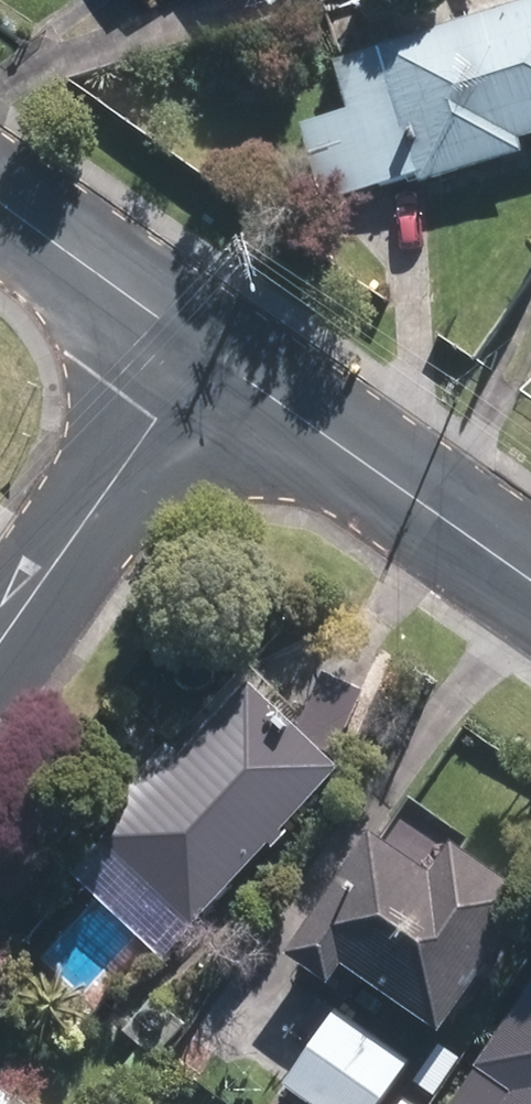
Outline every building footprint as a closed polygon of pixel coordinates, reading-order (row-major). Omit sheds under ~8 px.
[(348,77),(361,120),(316,134),(336,200),(530,140),(530,21),(348,77)] [(321,769),(242,693),(110,830),(188,906),(321,769)] [(433,1024),(511,909),(442,863),(424,889),(356,844),(279,957),(319,984),(336,959),(433,1024)] [(462,1103),(530,1103),(530,1002),(462,1103)] [(329,1025),(286,1089),(308,1103),(367,1103),(392,1066),(329,1025)]
